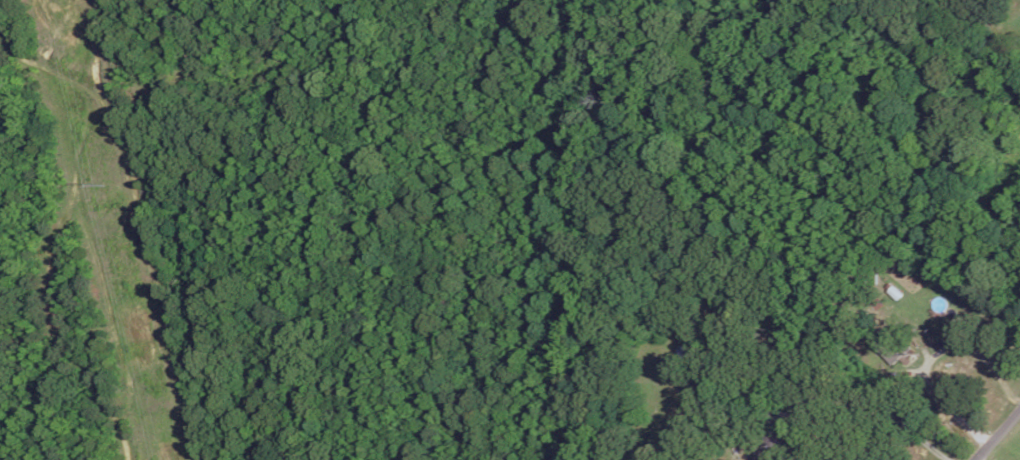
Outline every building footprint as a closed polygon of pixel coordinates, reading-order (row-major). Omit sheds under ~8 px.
[(891,364),(906,351),(887,328),(872,341),(891,364)]
